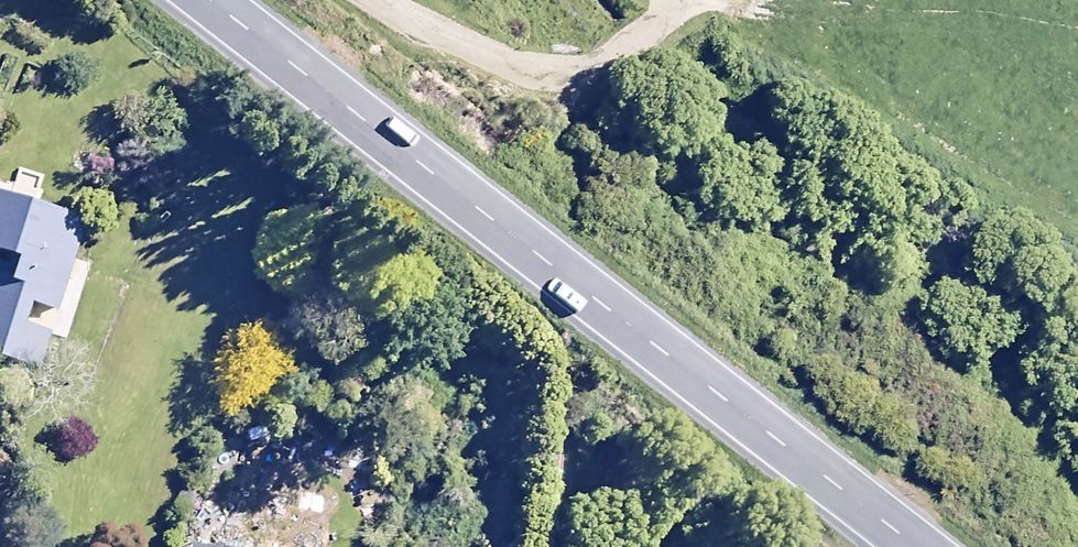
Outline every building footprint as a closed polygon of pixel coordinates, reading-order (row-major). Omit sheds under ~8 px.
[(0,194),(0,357),(36,369),(48,331),(20,322),(26,303),(52,311),(81,219),(0,194)]
